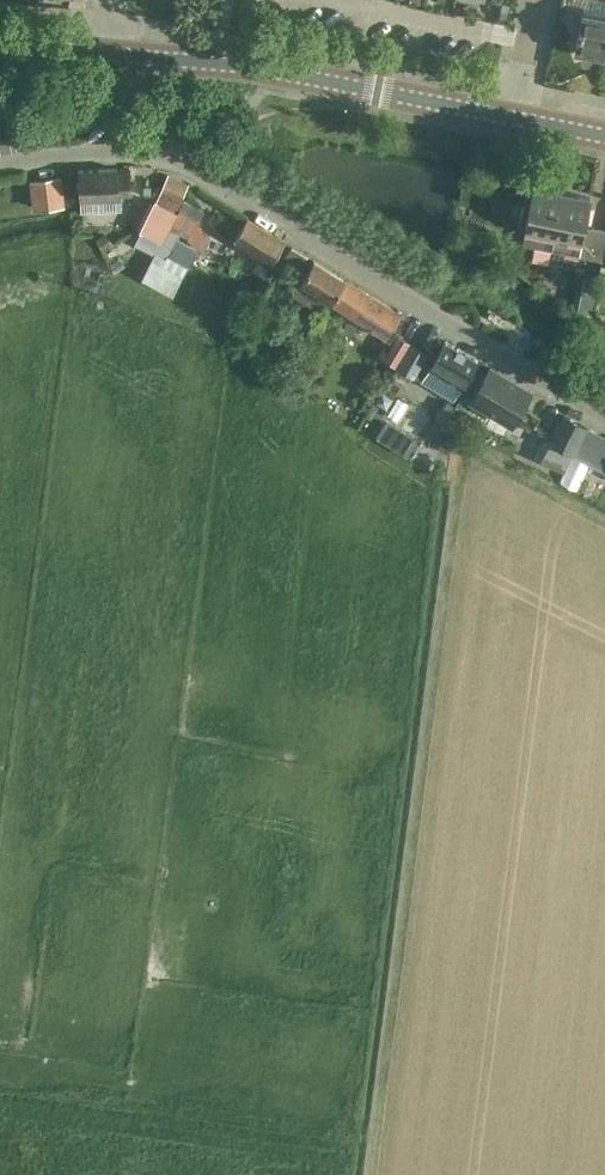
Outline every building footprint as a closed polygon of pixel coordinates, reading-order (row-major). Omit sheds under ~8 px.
[(583,13),(576,52),(604,58),(604,18),(583,13)] [(15,147),(11,122),(0,123),(0,150),(15,147)] [(117,168),(79,170),(81,195),(103,194),(109,194),(119,194),(119,193),(131,193),(129,169),(117,169),(117,168)] [(187,186),(167,177),(154,205),(152,204),(139,230),(141,231),(134,245),(154,256),(147,270),(168,281),(178,263),(168,257),(174,245),(166,240),(171,229),(184,201),(181,199),(187,186)] [(533,187),(530,202),(523,207),(520,221),(526,230),(523,245),(602,260),(604,244),(604,231),(585,227),(591,198),(533,187)] [(184,201),(171,229),(188,238),(202,210),(184,201)] [(246,218),(234,240),(262,257),(271,263),(285,242),(246,218)] [(292,246),(286,257),(301,267),(308,256),(292,246)] [(341,329),(364,291),(314,260),(293,294),(324,314),(332,302),(344,309),(334,325),(341,329)] [(364,291),(341,329),(350,335),(360,319),(390,338),(404,316),(364,291)] [(536,331),(526,348),(543,358),(553,340),(536,331)] [(402,354),(408,345),(409,343),(398,336),(389,351),(382,346),(378,354),(385,358),(396,365),(402,354)] [(445,341),(421,381),(433,388),(454,401),(477,360),(461,350),(445,341)] [(408,345),(402,354),(396,365),(398,366),(398,365),(412,373),(418,364),(415,362),(421,352),(408,345)] [(490,368),(470,401),(511,425),(531,392),(490,368)] [(566,465),(586,426),(565,416),(552,441),(542,463),(562,473),(566,465)] [(586,426),(566,465),(580,472),(603,435),(586,426)] [(580,472),(585,474),(587,471),(604,480),(604,477),(604,436),(603,435),(580,472)]
